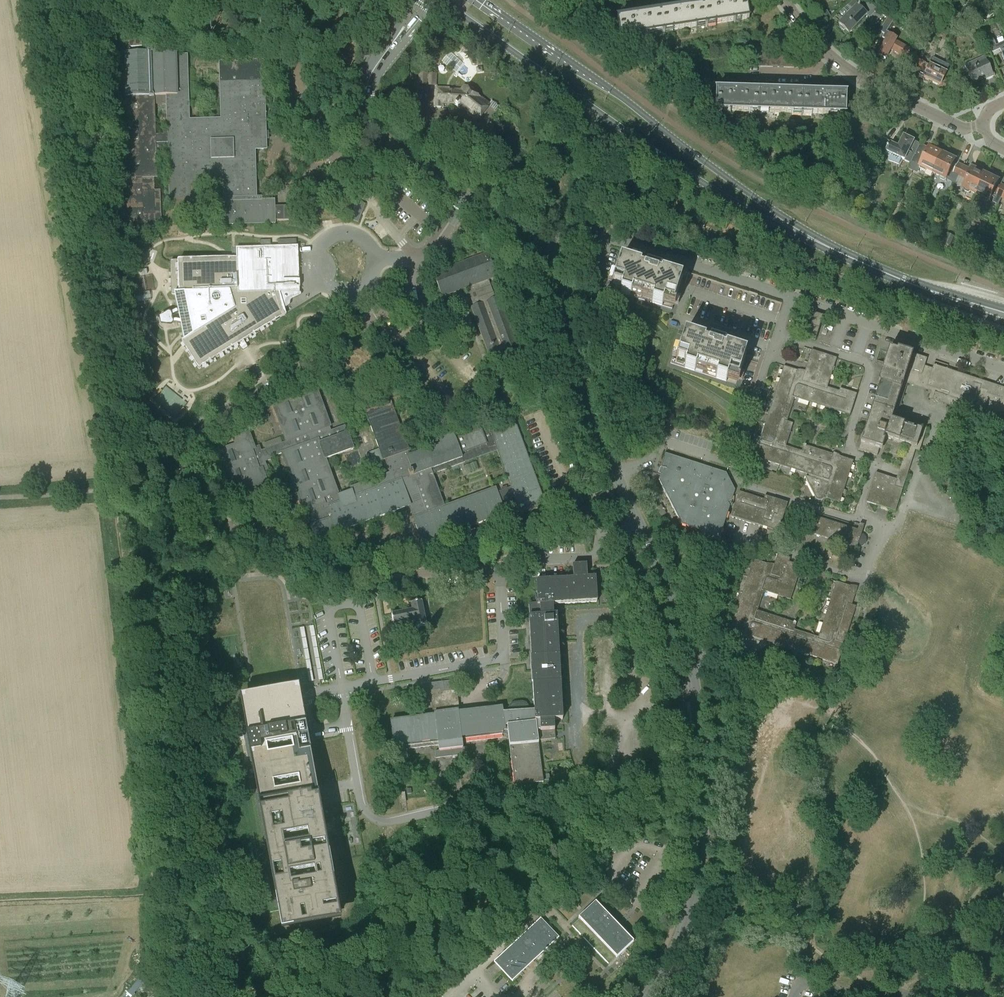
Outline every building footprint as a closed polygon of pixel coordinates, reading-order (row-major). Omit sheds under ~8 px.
[(706,26),(749,19),(747,0),(744,0),(703,6),(706,26)] [(848,5),(839,14),(844,18),(839,24),(849,34),(868,14),(864,10),(871,3),(867,0),(851,0),(847,4),(848,5)] [(660,13),(663,32),(706,26),(703,6),(660,13)] [(660,13),(617,20),(620,39),(663,32),(660,13)] [(879,31),(884,34),(883,37),(886,39),(877,55),(885,60),(891,50),(906,59),(911,50),(895,41),(897,39),(889,34),(888,36),(885,34),(894,19),(889,16),(879,31)] [(148,52),(148,53),(125,54),(126,74),(118,74),(118,75),(119,103),(117,103),(116,70),(123,69),(123,52),(130,52),(130,47),(142,47),(142,35),(105,36),(106,78),(111,77),(112,107),(119,107),(121,179),(121,180),(119,180),(120,233),(144,233),(144,227),(162,226),(161,191),(154,191),(154,178),(157,178),(156,143),(168,143),(170,201),(175,201),(175,219),(191,219),(190,209),(201,208),(200,206),(205,205),(205,185),(192,186),(192,182),(223,181),(224,198),(221,198),(221,202),(216,202),(217,225),(275,223),(275,221),(286,221),(293,221),(293,207),(275,207),(274,200),(262,200),(262,197),(256,197),(255,150),(267,149),(264,61),(220,62),(220,76),(208,76),(208,83),(220,82),(222,119),(189,120),(188,69),(188,55),(177,55),(177,52),(153,53),(153,52),(148,52)] [(995,45),(991,37),(986,39),(992,53),(999,49),(1003,59),(1003,41),(995,45)] [(926,50),(929,44),(923,41),(920,48),(926,50)] [(985,57),(965,66),(973,83),(984,77),(986,80),(994,76),(985,57)] [(919,60),(914,70),(921,73),(925,75),(923,78),(940,86),(946,73),(949,66),(933,58),(930,65),(926,63),(919,60)] [(436,87),(436,75),(419,74),(418,86),(436,87)] [(436,90),(435,108),(443,108),(443,103),(452,103),(458,108),(460,105),(468,111),(467,112),(478,121),(490,106),(466,87),(462,91),(436,90)] [(759,93),(716,91),(715,111),(759,112),(759,93)] [(759,93),(759,112),(802,114),(803,94),(759,93)] [(389,94),(384,102),(390,105),(395,97),(389,94)] [(803,94),(802,114),(846,115),(846,95),(803,94)] [(398,95),(392,106),(403,113),(410,102),(398,95)] [(862,126),(873,132),(876,126),(864,121),(862,126)] [(859,132),(871,138),(873,132),(862,126),(859,132)] [(856,138),(868,143),(871,138),(859,132),(856,138)] [(912,163),(921,146),(914,143),(915,141),(905,136),(900,147),(892,144),(892,143),(881,136),(872,151),(877,155),(880,151),(889,157),(888,160),(899,165),(902,159),(912,163)] [(345,149),(350,145),(344,137),(339,142),(345,149)] [(853,144),(865,149),(868,143),(856,138),(853,144)] [(851,149),(862,155),(865,149),(853,144),(851,149)] [(921,145),(921,146),(912,163),(907,173),(912,175),(913,172),(918,174),(921,167),(934,173),(943,154),(930,147),(929,149),(921,145)] [(851,149),(848,155),(860,161),(862,155),(851,149)] [(941,177),(947,180),(955,184),(959,177),(964,166),(959,164),(958,168),(954,166),(957,160),(943,154),(934,173),(934,174),(932,179),(939,182),(941,177)] [(970,191),(977,194),(987,175),(971,167),(970,169),(964,166),(959,177),(965,179),(967,181),(964,188),(965,188),(965,191),(968,192),(970,191)] [(987,175),(977,194),(984,198),(984,200),(987,202),(989,200),(990,201),(993,195),(996,196),(994,202),(999,204),(1002,198),(1003,193),(1003,186),(1002,185),(1000,188),(997,187),(1000,181),(987,175)] [(950,246),(955,237),(948,233),(943,242),(950,246)] [(168,312),(159,317),(161,325),(171,326),(172,325),(173,325),(173,324),(181,324),(184,340),(182,341),(182,342),(182,343),(198,368),(198,369),(199,369),(200,369),(223,354),(238,345),(239,344),(244,341),(286,315),(284,309),(279,293),(299,292),(299,288),(300,288),(300,281),(299,281),(298,246),(296,247),(278,247),(236,249),(237,259),(208,260),(172,261),(171,261),(171,262),(170,262),(171,263),(171,287),(172,293),(172,294),(173,294),(175,294),(178,310),(171,313),(170,312),(169,312),(168,312)] [(472,307),(481,334),(492,361),(503,357),(500,350),(505,348),(510,362),(521,358),(499,297),(495,299),(488,280),(496,277),(487,253),(434,273),(442,297),(467,288),(474,306),(472,307)] [(643,259),(643,258),(642,258),(640,265),(640,266),(620,260),(612,286),(621,289),(620,293),(672,310),(682,280),(656,272),(658,267),(655,266),(652,266),(650,265),(648,263),(646,262),(643,259)] [(581,265),(590,268),(592,261),(583,259),(581,265)] [(815,313),(807,338),(815,341),(823,316),(815,313)] [(706,332),(705,336),(704,339),(705,340),(704,341),(684,334),(676,360),(686,364),(684,368),(727,382),(728,377),(738,380),(746,354),(720,346),(722,341),(719,341),(716,340),(713,339),(710,336),(707,334),(707,333),(706,332)] [(360,345),(344,348),(349,370),(365,366),(360,345)] [(883,438),(884,438),(889,439),(907,445),(916,448),(922,431),(916,429),(915,431),(913,430),(913,429),(900,424),(899,418),(893,416),(907,371),(920,375),(921,375),(922,374),(927,359),(891,347),(890,351),(888,351),(879,380),(881,380),(858,450),(877,456),(883,438)] [(753,433),(746,454),(809,475),(808,478),(806,477),(805,477),(805,478),(813,493),(815,493),(827,497),(826,499),(840,503),(853,461),(806,446),(804,446),(803,446),(802,451),(786,446),(793,424),(787,422),(795,398),(850,416),(857,394),(840,389),(839,391),(827,387),(837,358),(812,350),(804,373),(784,366),(761,436),(753,433)] [(955,377),(956,372),(934,365),(927,386),(936,389),(932,400),(937,402),(939,394),(971,405),(972,405),(973,405),(974,404),(975,404),(976,403),(976,402),(982,385),(955,377)] [(987,394),(1003,399),(1003,390),(990,386),(987,394)] [(409,456),(407,452),(409,451),(391,402),(365,411),(370,423),(379,449),(369,453),(373,464),(383,460),(383,461),(385,460),(390,473),(351,488),(352,491),(339,495),(326,459),(354,449),(348,433),(345,426),(331,431),(329,427),(330,426),(316,387),(273,403),(287,442),(261,451),(260,446),(254,448),(247,429),(232,434),(236,445),(216,452),(230,491),(250,484),(254,495),(270,489),(264,475),(269,473),(265,462),(273,459),(272,457),(282,453),(303,511),(306,510),(312,525),(310,525),(316,540),(358,525),(410,506),(414,518),(413,518),(423,544),(505,514),(501,502),(514,497),(521,515),(546,505),(515,421),(490,430),(489,427),(455,439),(453,432),(438,438),(441,445),(409,456)] [(1003,414),(1003,407),(989,402),(984,417),(1001,422),(1003,414)] [(719,540),(725,521),(730,507),(728,503),(732,501),(735,490),(726,473),(665,454),(661,467),(664,468),(662,475),(661,475),(659,481),(682,526),(695,530),(696,528),(701,530),(700,534),(719,540)] [(895,512),(896,511),(905,481),(896,478),(896,480),(876,473),(866,502),(895,512)] [(781,525),(785,511),(788,503),(765,496),(763,500),(739,492),(731,517),(780,533),(783,525),(781,525)] [(864,526),(860,524),(858,530),(811,515),(805,531),(857,548),(857,546),(859,547),(863,546),(865,544),(866,541),(866,537),(863,535),(861,534),(864,526)] [(774,566),(753,560),(726,642),(739,646),(740,645),(743,646),(741,651),(741,652),(742,650),(751,653),(752,654),(768,646),(768,645),(767,645),(765,644),(766,642),(837,665),(856,607),(850,605),(854,593),(856,593),(857,589),(836,582),(818,637),(794,630),(796,623),(757,611),(764,591),(791,600),(801,566),(789,562),(790,558),(778,554),(774,566)] [(459,712),(457,691),(456,681),(430,684),(434,716),(424,717),(391,721),(394,745),(395,745),(395,747),(396,747),(397,747),(397,751),(438,746),(439,751),(435,753),(435,759),(468,754),(467,749),(463,748),(462,743),(503,738),(502,734),(503,734),(502,731),(506,731),(508,731),(510,752),(515,786),(525,785),(525,787),(534,787),(534,784),(544,783),(542,771),(542,770),(538,741),(555,739),(554,721),(563,720),(558,639),(557,615),(554,616),(553,605),(597,602),(596,577),(588,578),(587,568),(587,564),(573,565),(573,579),(537,581),(538,596),(538,605),(529,606),(530,617),(529,617),(529,618),(532,670),(535,711),(530,711),(529,708),(528,706),(527,704),(525,703),(522,702),(515,703),(513,703),(511,704),(509,706),(509,708),(509,710),(508,712),(503,713),(503,707),(494,708),(459,712)] [(413,610),(392,614),(393,615),(394,625),(407,622),(408,629),(415,628),(427,626),(422,602),(422,601),(421,598),(411,600),(413,610)] [(268,851),(277,903),(282,934),(341,924),(335,895),(335,893),(333,881),(325,836),(322,820),(316,785),(308,741),(305,726),(306,726),(302,704),(299,687),(253,695),(240,697),(245,728),(246,728),(268,851)] [(648,732),(649,741),(663,739),(661,730),(648,732)] [(616,958),(616,959),(634,942),(633,942),(632,942),(619,928),(624,924),(621,920),(616,925),(596,904),(596,903),(596,902),(579,919),(579,920),(571,927),(608,965),(616,958)] [(513,981),(527,967),(558,938),(559,938),(541,918),(540,919),(541,920),(495,963),(495,962),(494,963),(513,982),(513,981)]
